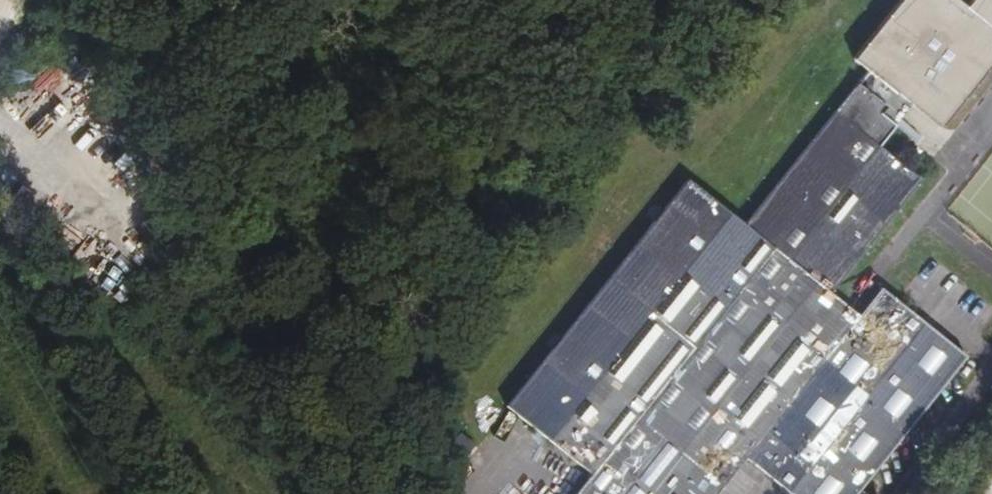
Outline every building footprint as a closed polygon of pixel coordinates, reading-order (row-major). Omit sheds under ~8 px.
[(964,9),(953,0),(902,0),(854,60),(869,73),(746,225),(689,180),(508,407),(592,475),(577,493),(716,493),(745,458),(790,493),(856,493),(965,357),(881,289),(858,316),(830,293),(920,180),(879,147),(911,108),(940,130),(991,66),(991,0),(972,0),(964,9)]
